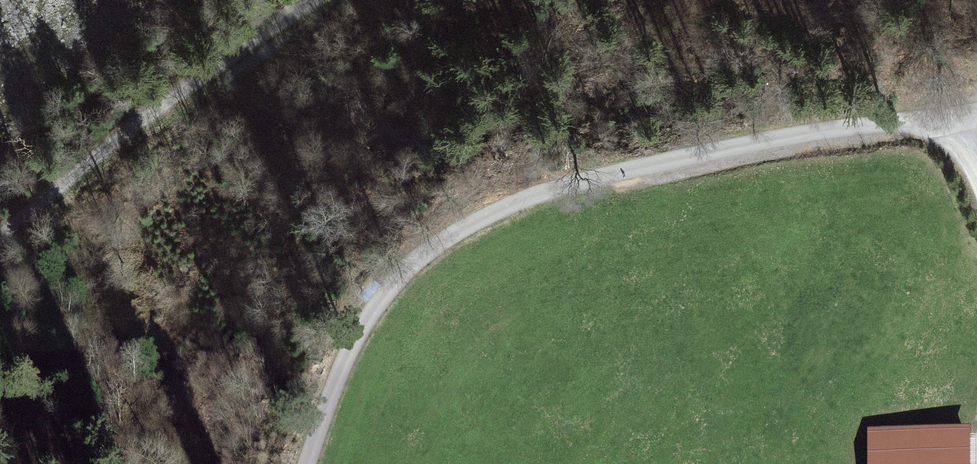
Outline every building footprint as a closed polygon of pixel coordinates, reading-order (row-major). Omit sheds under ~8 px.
[(866,427),(867,463),(970,463),(969,425),(866,427)]
